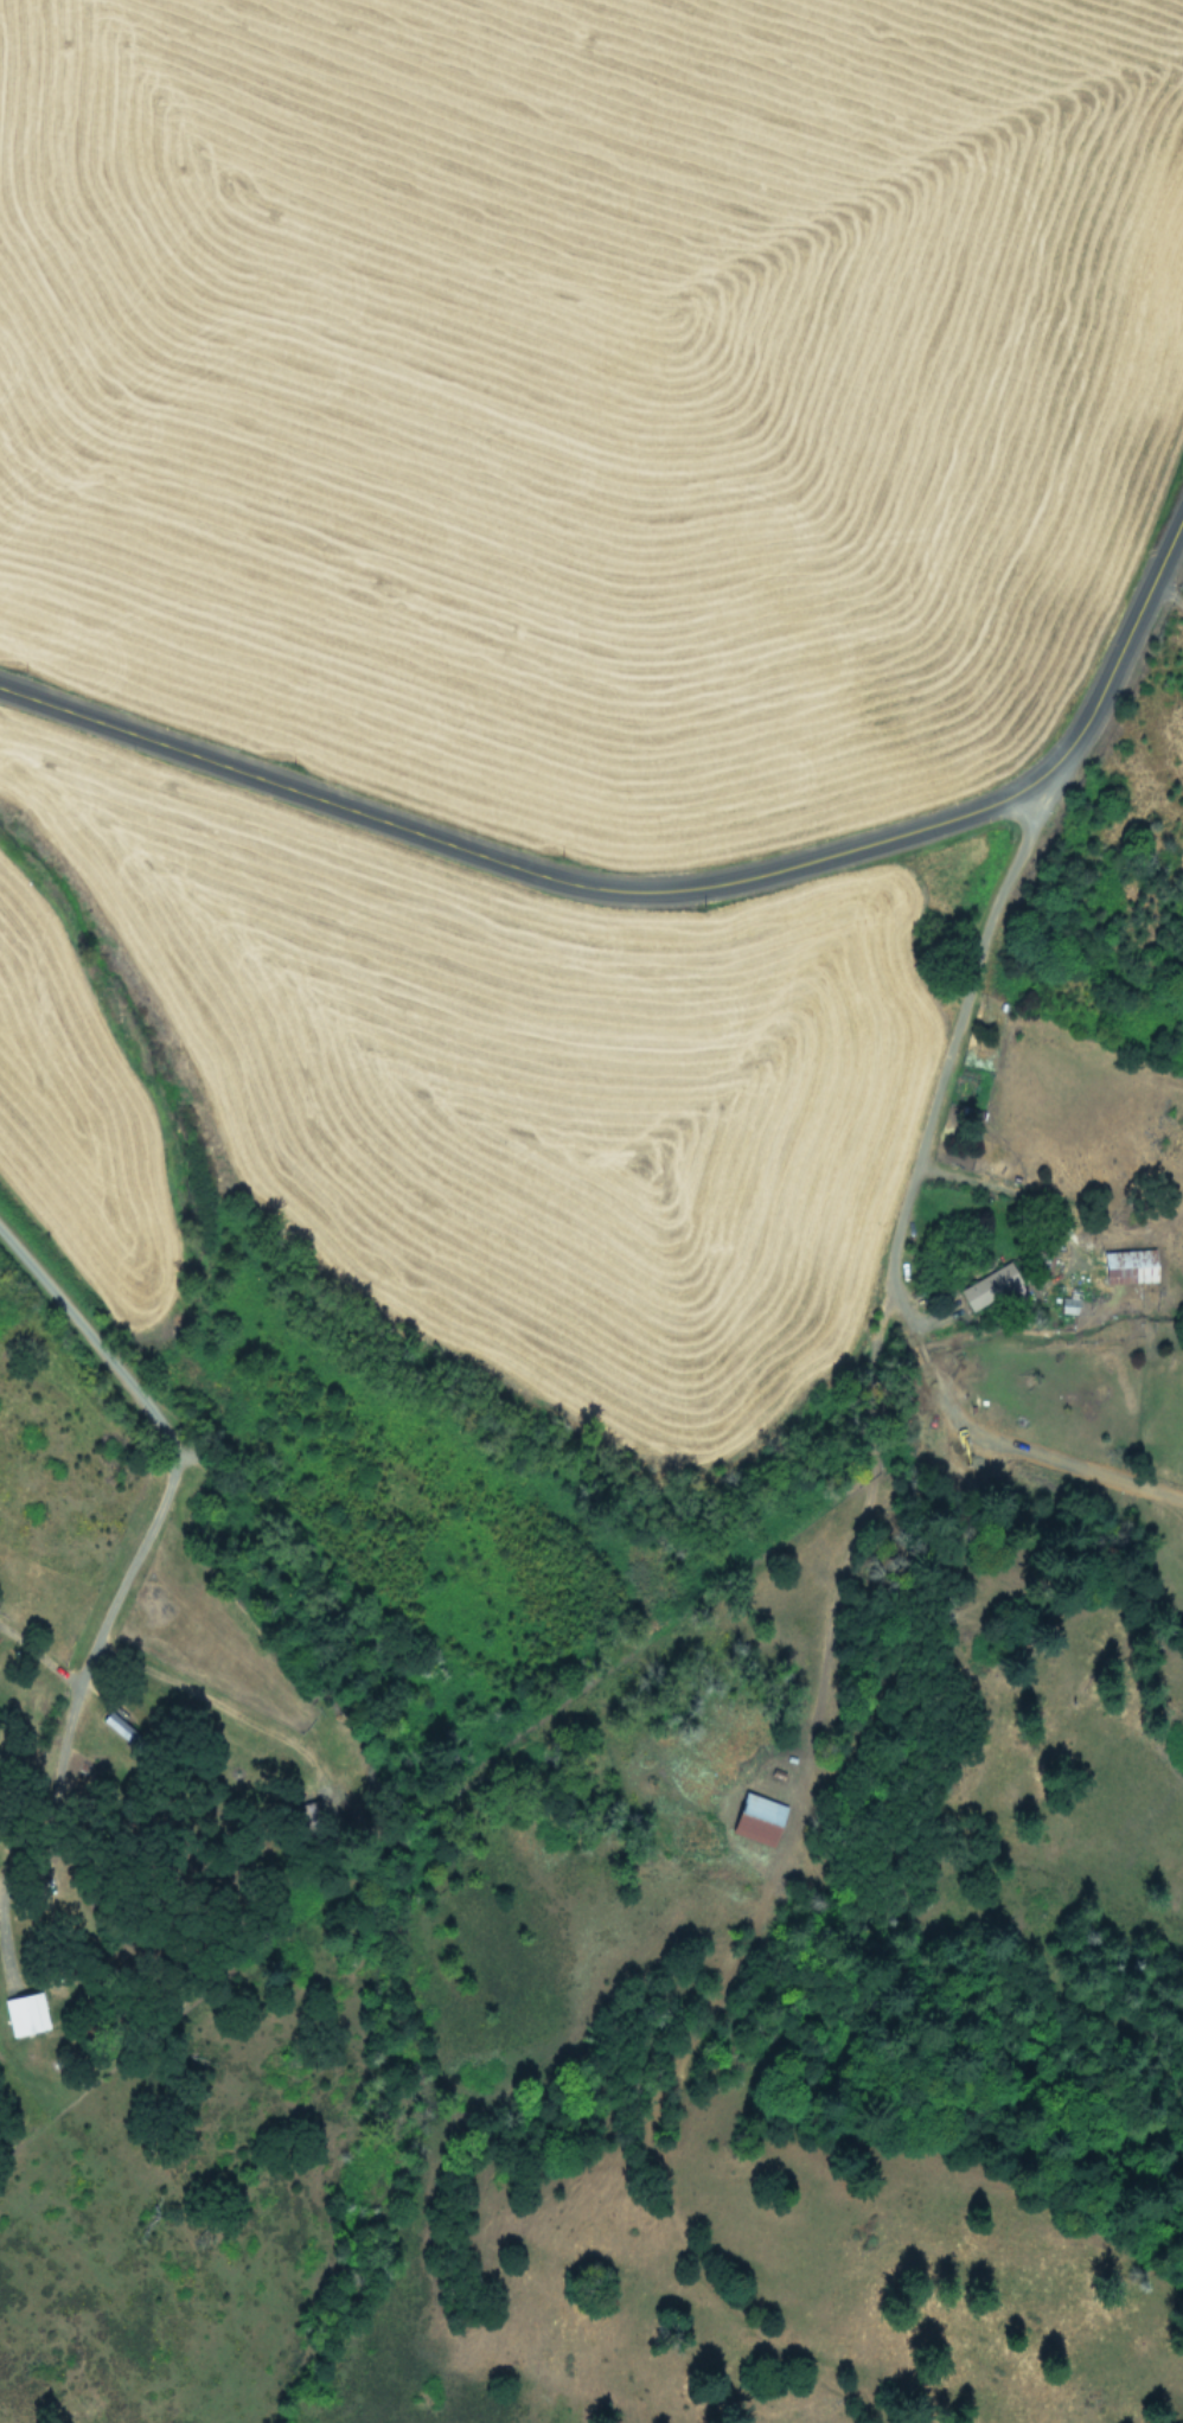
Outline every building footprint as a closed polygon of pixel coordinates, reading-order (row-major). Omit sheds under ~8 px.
[(954,1289),(966,1310),(1018,1283),(1006,1261),(954,1289)] [(98,1719),(122,1740),(130,1731),(106,1710),(98,1719)] [(725,1829),(767,1846),(783,1806),(741,1789),(725,1829)] [(8,2036),(45,2027),(35,1990),(0,1999),(0,2005),(8,2036)]
